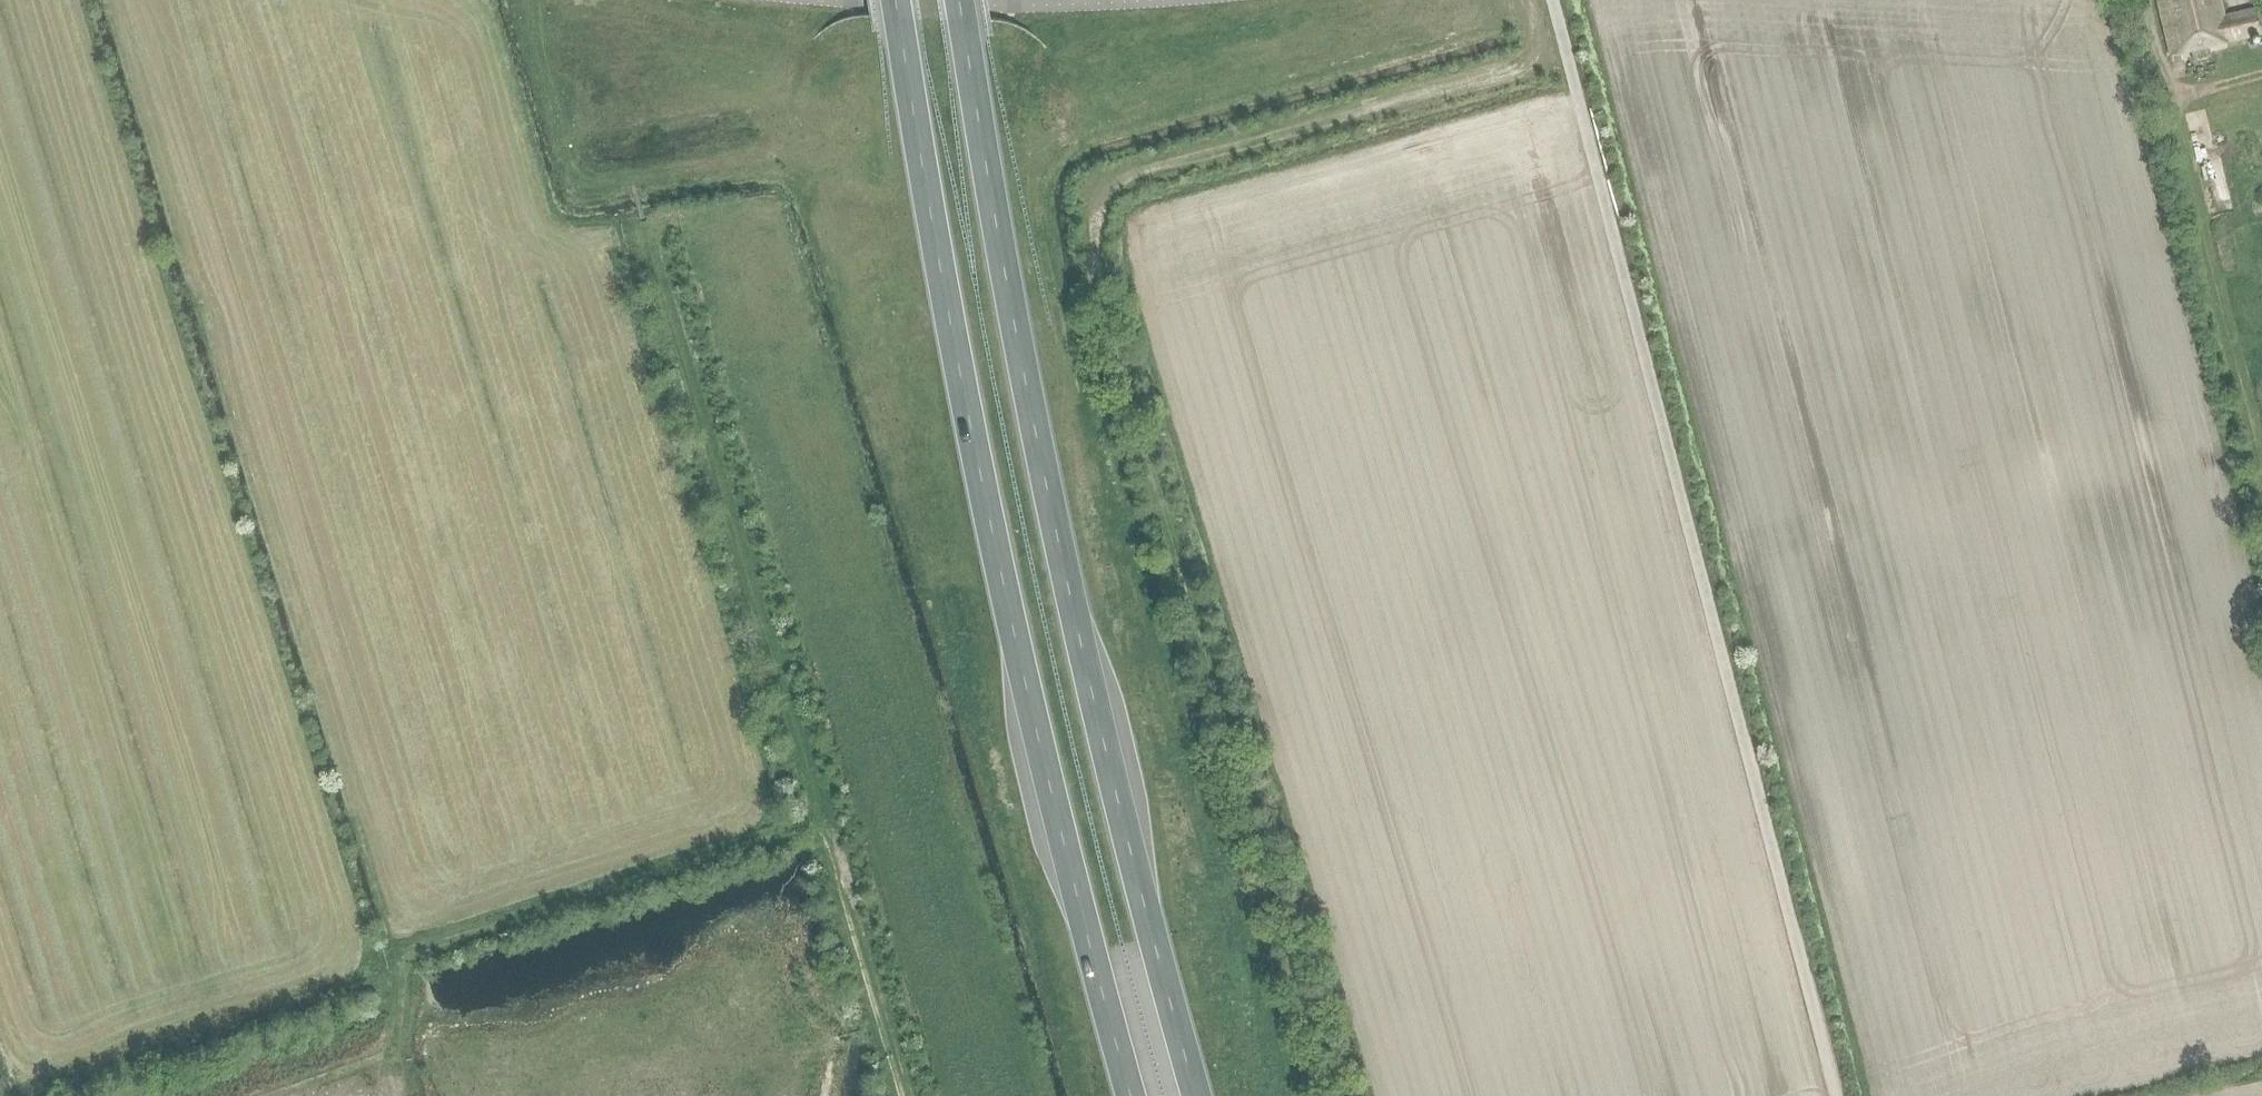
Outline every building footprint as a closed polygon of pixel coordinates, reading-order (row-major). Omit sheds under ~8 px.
[(2170,56),(2261,34),(2261,31),(2257,10),(2223,17),(2219,0),(2157,0),(2170,56)]
